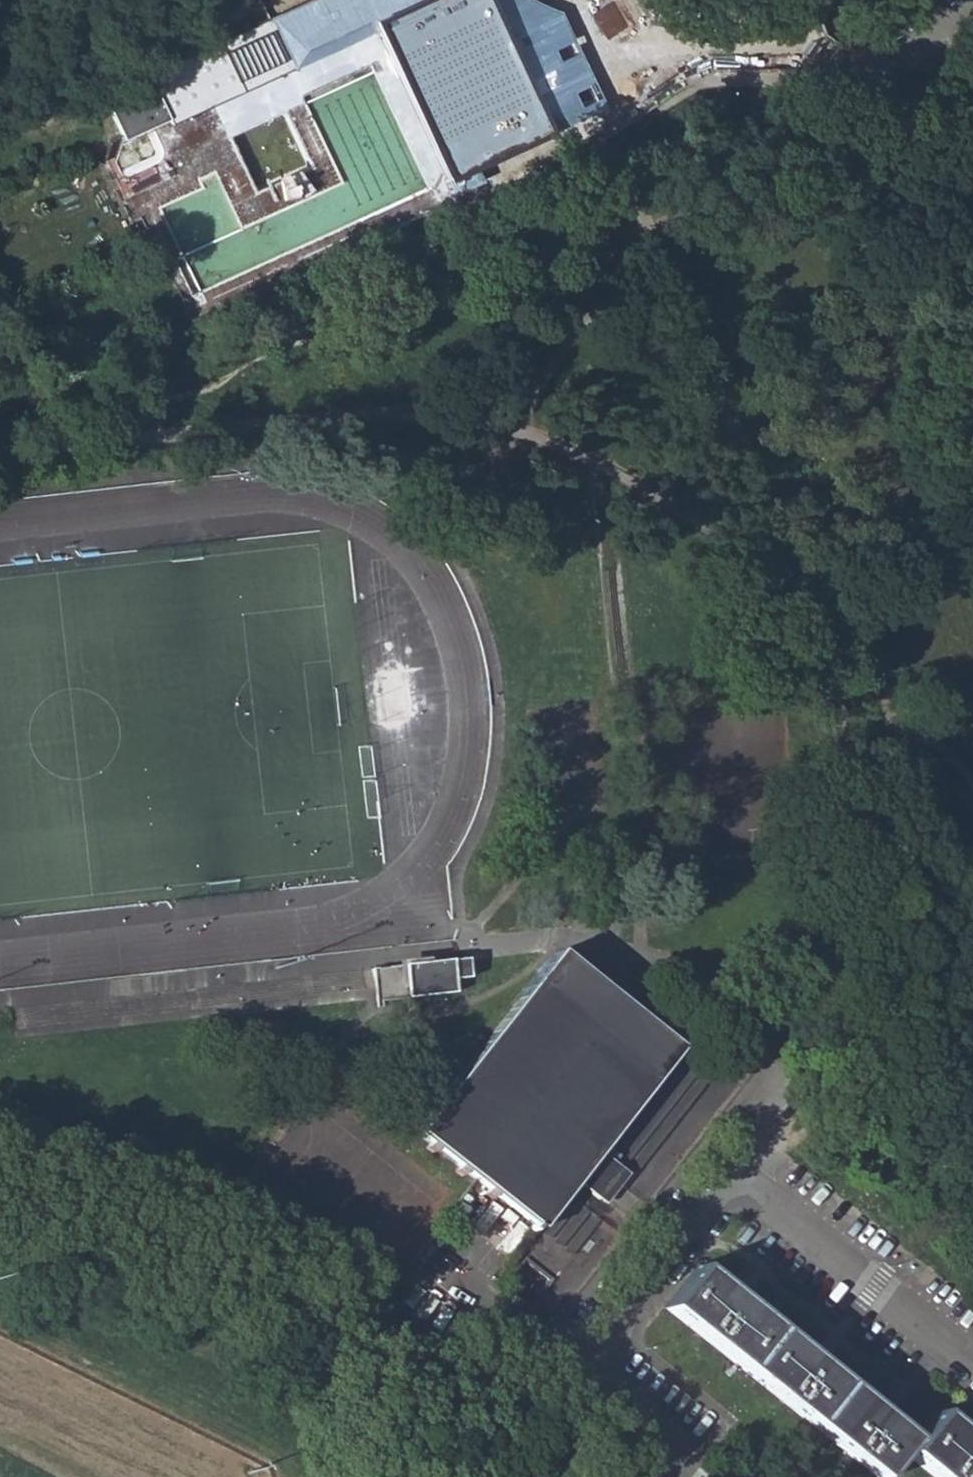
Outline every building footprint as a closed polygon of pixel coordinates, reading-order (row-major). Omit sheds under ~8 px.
[(128,138),(168,121),(170,125),(385,28),(459,188),(502,172),(499,164),(611,106),(567,13),(541,0),(310,0),(148,73),(149,78),(110,94),(128,138)] [(556,950),(416,1130),(541,1229),(505,1274),(511,1278),(505,1286),(530,1306),(724,1062),(693,1033),(680,1049),(663,1035),(556,950)] [(470,961),(374,969),(378,1008),(385,1007),(384,1002),(456,996),(455,982),(471,981),(470,961)] [(663,1035),(680,1049),(693,1033),(676,1019),(663,1035)] [(878,1476),(884,1476),(903,1453),(914,1439),(697,1266),(664,1307),(878,1476)] [(932,1476),(972,1476),(972,1443),(935,1413),(914,1439),(903,1453),(932,1476)]
